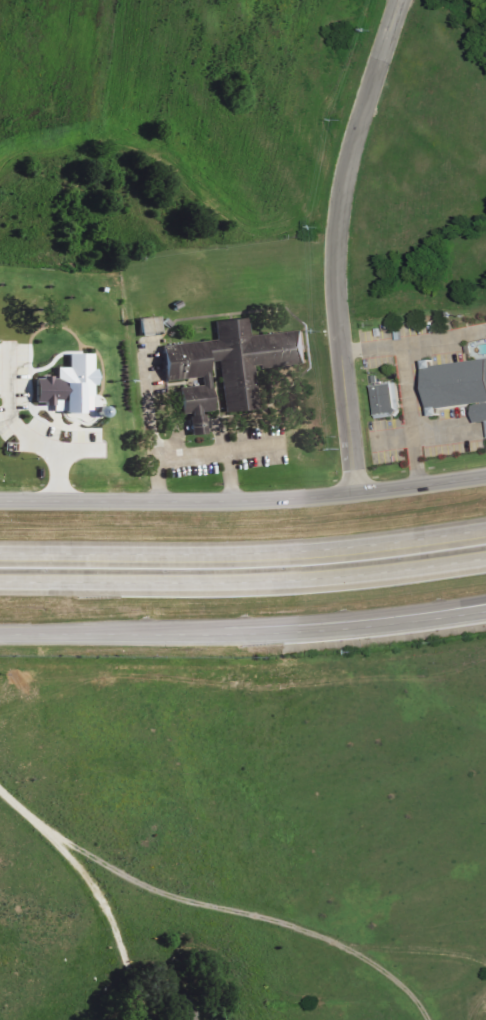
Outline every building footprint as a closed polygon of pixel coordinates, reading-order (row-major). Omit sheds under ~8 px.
[(161,334),(160,317),(139,318),(140,335),(161,334)] [(253,367),(309,364),(307,331),(248,334),(247,318),(214,320),(215,340),(163,344),(165,379),(202,376),(202,386),(180,387),(182,413),(190,413),(191,435),(206,434),(205,411),(213,410),(210,360),(219,359),(223,411),(256,409),(253,367)] [(83,395),(92,396),(92,384),(95,384),(95,370),(93,370),(93,354),(69,354),(69,367),(56,367),(56,378),(54,378),(54,376),(43,376),(43,379),(36,379),(36,402),(45,402),(45,405),(55,405),(55,400),(65,400),(65,412),(83,412),(83,395)] [(452,363),(485,359),(485,421),(476,422),(473,404),(441,408),(441,414),(432,416),(424,360),(434,359),(434,365),(452,363)] [(393,370),(370,374),(375,405),(394,404),(397,396),(393,370)]
